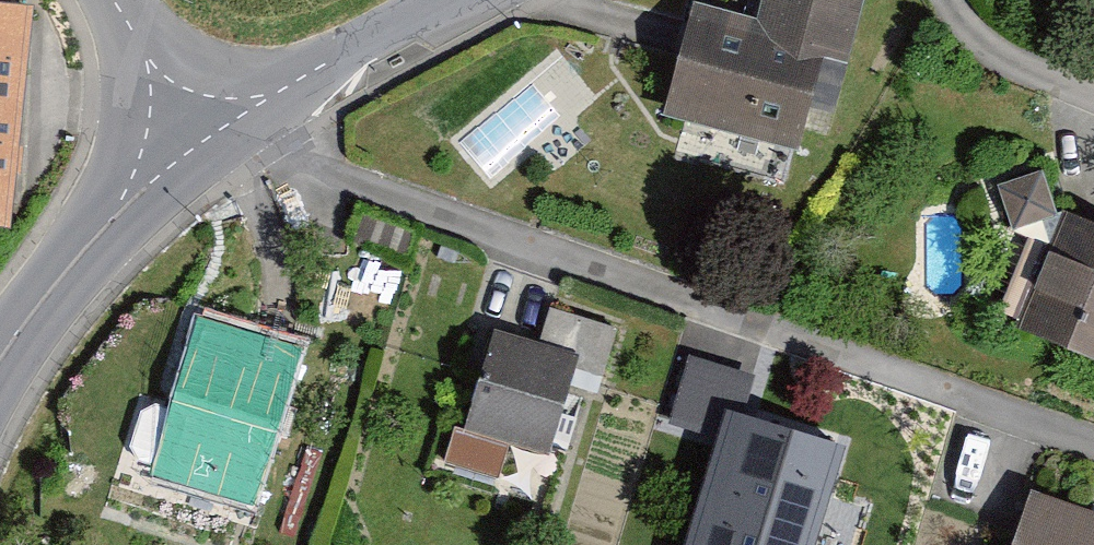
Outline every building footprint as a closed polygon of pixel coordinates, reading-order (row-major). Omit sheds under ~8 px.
[(653,120),(780,153),(803,63),(835,72),(853,6),(842,3),(843,0),(752,0),(744,27),(682,11),(653,120)] [(1030,180),(987,192),(1000,235),(1042,222),(1030,180)] [(1093,371),(1093,237),(1051,221),(1007,338),(1093,371)] [(186,325),(139,481),(240,511),(287,355),(186,325)] [(482,341),(455,435),(537,460),(565,366),(482,341)] [(717,398),(679,386),(661,444),(700,456),(717,398)] [(679,544),(782,544),(809,449),(714,423),(679,544)] [(1022,504),(1007,544),(1093,544),(1093,531),(1022,504)]
